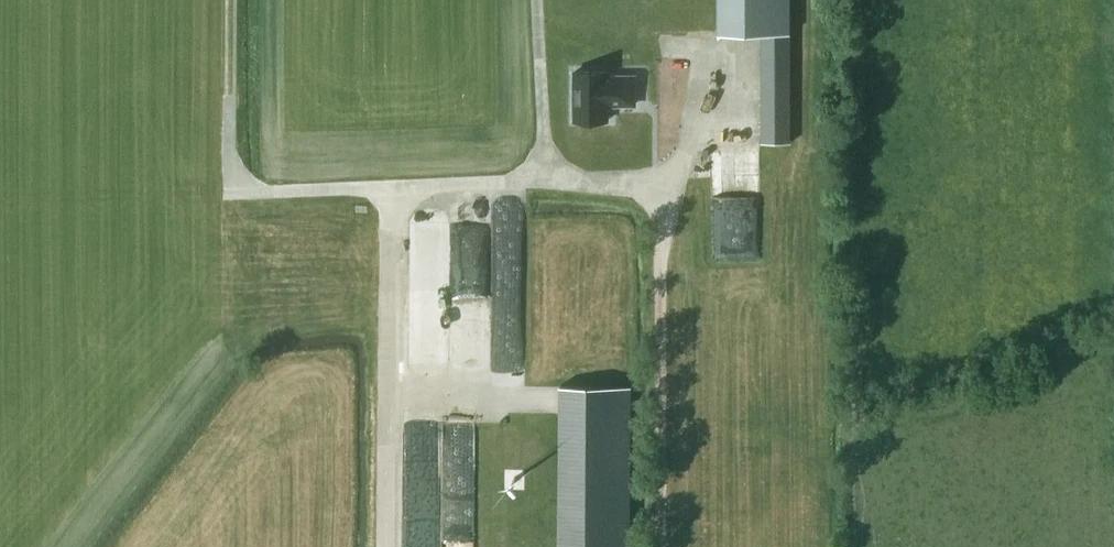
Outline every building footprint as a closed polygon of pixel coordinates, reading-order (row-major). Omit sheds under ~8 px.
[(722,30),(793,29),(793,0),(722,0),(722,30)] [(762,31),(762,142),(792,142),(792,31),(762,31)] [(608,70),(575,70),(576,119),(609,119),(609,103),(635,103),(635,75),(608,75),(608,70)] [(423,269),(423,312),(456,312),(457,377),(492,376),(492,364),(529,364),(528,301),(494,302),(494,199),(455,200),(456,269),(423,269)] [(559,546),(632,546),(633,385),(560,384),(559,546)]
